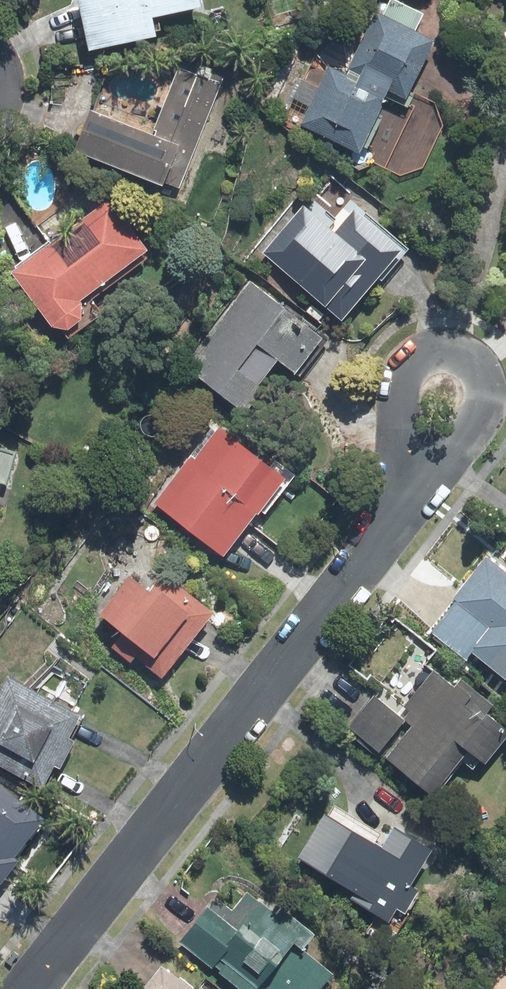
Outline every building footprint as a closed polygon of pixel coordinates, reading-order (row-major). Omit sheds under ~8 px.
[(73,2),(84,53),(142,41),(137,20),(196,7),(195,0),(82,0),(73,2)] [(344,81),(328,73),(303,125),(352,149),(381,90),(396,98),(419,52),(370,28),(344,81)] [(151,144),(88,117),(71,158),(149,191),(168,147),(183,153),(211,89),(180,75),(151,144)] [(100,208),(7,278),(43,326),(136,256),(100,208)] [(304,217),(267,256),(335,320),(395,256),(351,214),(327,239),(304,217)] [(296,329),(250,294),(182,384),(228,418),(296,329)] [(277,483),(217,437),(159,511),(219,557),(277,483)] [(15,457),(0,453),(0,484),(6,486),(15,457)] [(490,565),(439,625),(505,681),(505,578),(490,565)] [(204,617),(152,573),(99,636),(151,680),(204,617)] [(379,701),(350,733),(428,803),(491,732),(432,679),(397,718),(379,701)] [(0,702),(0,769),(37,791),(80,721),(13,680),(0,702)] [(0,794),(0,882),(43,831),(0,794)] [(408,863),(326,812),(297,859),(379,910),(408,863)] [(183,944),(241,988),(246,988),(250,984),(257,988),(309,988),(317,978),(286,954),(296,941),(242,899),(221,926),(206,914),(183,944)] [(162,971),(147,988),(183,988),(162,971)]
